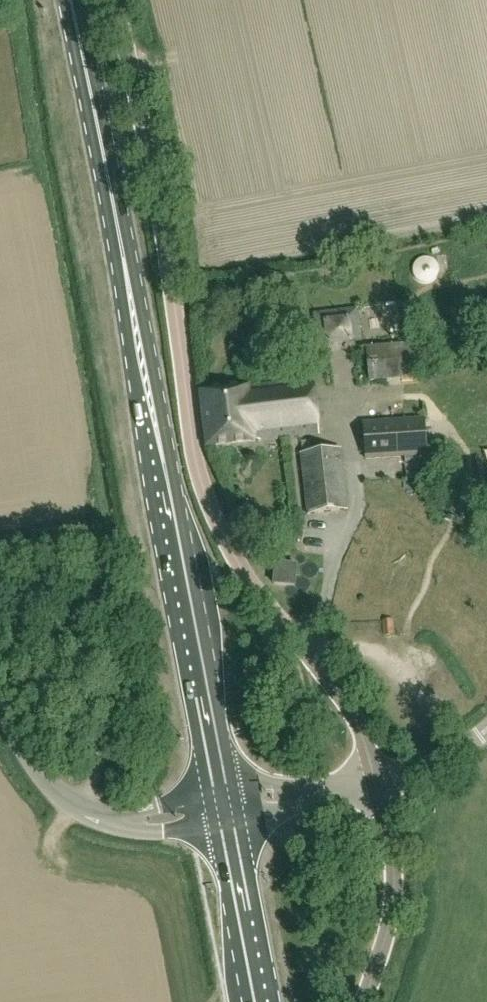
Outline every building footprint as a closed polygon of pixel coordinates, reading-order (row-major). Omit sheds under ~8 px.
[(313,312),(316,339),(317,346),(326,345),(326,347),(353,344),(352,342),(362,341),(362,336),(358,308),(313,312)] [(420,379),(416,343),(366,348),(369,383),(420,379)] [(200,393),(206,447),(254,442),(254,443),(319,435),(312,378),(248,386),(248,387),(200,393)] [(365,460),(426,455),(423,419),(363,423),(365,460)] [(347,510),(340,450),(300,455),(307,515),(347,510)] [(273,585),(294,587),(296,566),(275,564),(273,585)] [(133,862),(156,861),(156,853),(132,853),(133,862)]
